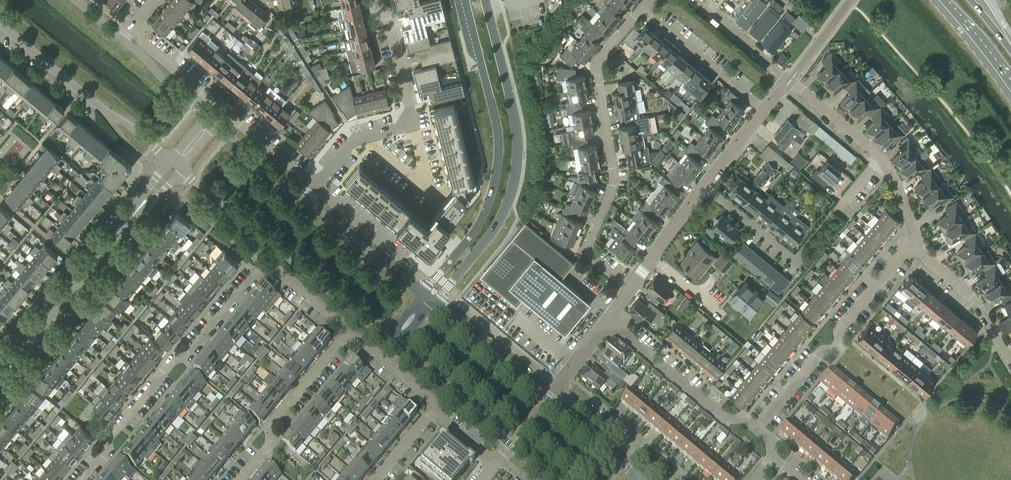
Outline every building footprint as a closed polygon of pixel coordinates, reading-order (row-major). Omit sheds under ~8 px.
[(116,9),(123,0),(105,0),(116,9)] [(174,0),(172,0),(166,8),(179,19),(186,11),(174,0)] [(191,0),(174,0),(186,11),(194,2),(191,0)] [(251,1),(251,0),(238,0),(232,7),(240,14),(251,1)] [(295,0),(277,0),(279,8),(296,4),(295,0)] [(441,0),(426,0),(419,2),(419,0),(395,0),(397,8),(409,5),(410,8),(408,9),(409,15),(442,7),(441,0)] [(616,12),(619,8),(610,0),(606,0),(604,3),(608,6),(600,14),(614,26),(622,17),(616,12)] [(619,8),(623,4),(629,8),(636,0),(610,0),(619,8)] [(721,9),(728,0),(710,0),(721,9)] [(722,10),(733,19),(750,0),(731,0),(722,10)] [(734,21),(746,30),(767,4),(762,0),(752,0),(734,21)] [(782,7),(774,0),(770,5),(779,12),(782,7)] [(248,21),(260,8),(251,1),(240,14),(248,21)] [(339,19),(361,13),(359,3),(341,7),(336,9),(339,19)] [(769,6),(747,31),(758,41),(779,15),(769,6)] [(427,33),(424,22),(445,17),(442,7),(409,15),(411,21),(413,21),(414,24),(402,27),(405,39),(427,33)] [(179,19),(166,8),(159,16),(173,27),(179,19)] [(257,29),(268,15),(260,8),(248,21),(257,29)] [(802,32),(809,24),(799,14),(795,18),(787,11),(783,16),(802,32)] [(347,28),(364,24),(361,13),(339,19),(342,30),(347,28)] [(614,26),(600,14),(593,23),(589,20),(585,25),(595,34),(599,29),(607,35),(614,26)] [(173,27),(159,16),(152,25),(165,36),(173,27)] [(782,18),(760,44),(772,53),(793,27),(782,18)] [(367,34),(364,24),(347,28),(349,39),(367,34)] [(599,44),(592,37),(595,34),(585,25),(582,29),(585,32),(578,41),(592,53),(599,44)] [(634,55),(653,33),(645,26),(633,39),(627,34),(623,39),(636,50),(633,54),(634,55)] [(196,57),(207,43),(211,38),(202,31),(187,49),(196,57)] [(453,50),(450,39),(430,44),(427,33),(405,39),(408,50),(420,48),(421,51),(418,52),(420,58),(453,50)] [(650,54),(661,40),(653,33),(634,55),(636,56),(643,48),(650,54)] [(369,45),(367,34),(349,39),(352,49),(369,45)] [(651,69),(672,44),(664,37),(661,40),(650,54),(656,59),(650,67),(651,69)] [(592,53),(578,41),(571,50),(567,47),(559,56),(569,64),(577,55),(584,62),(592,53)] [(204,63),(216,49),(207,43),(196,57),(204,63)] [(678,54),(680,51),(672,44),(651,69),(653,70),(660,62),(666,68),(678,54)] [(349,61),(372,55),(369,45),(352,49),(346,51),(349,61)] [(212,70),(224,56),(216,49),(204,63),(212,70)] [(438,76),(435,65),(456,60),(453,50),(420,58),(422,64),(424,63),(425,67),(413,70),(416,82),(438,76)] [(221,77),(236,59),(228,52),(224,56),(212,70),(221,77)] [(825,83),(840,70),(835,65),(839,61),(832,53),(822,62),(826,66),(816,74),(825,83)] [(686,60),(678,54),(666,68),(673,73),(670,77),(666,81),(668,83),(686,60)] [(375,66),(372,55),(349,61),(352,72),(375,66)] [(229,84),(244,66),(236,59),(221,77),(229,84)] [(14,67),(6,60),(0,67),(0,78),(3,81),(14,67)] [(683,81),(695,68),(686,60),(668,83),(669,84),(676,76),(683,81)] [(237,91),(253,73),(244,66),(229,84),(237,91)] [(3,81),(8,85),(4,90),(7,92),(22,74),(14,67),(3,81)] [(684,97),(703,75),(695,68),(683,81),(690,87),(683,95),(684,97)] [(846,88),(856,80),(848,71),(844,75),(840,70),(825,83),(833,92),(842,84),(846,88)] [(586,87),(584,77),(584,76),(574,77),(573,72),(560,74),(561,80),(566,79),(568,90),(586,87)] [(246,98),(257,84),(261,80),(253,73),(237,91),(246,98)] [(19,95),(31,81),(22,74),(7,92),(11,95),(15,91),(19,95)] [(700,95),(711,82),(703,75),(684,97),(686,98),(693,90),(700,95)] [(441,87),(438,77),(438,76),(416,82),(419,93),(431,90),(432,94),(429,94),(431,101),(464,93),(461,82),(441,87)] [(620,92),(612,93),(614,105),(637,101),(633,80),(618,83),(620,92)] [(849,110),(864,97),(860,92),(864,88),(856,80),(846,88),(850,93),(841,101),(849,110)] [(24,106),(39,88),(31,81),(19,95),(25,99),(21,103),(24,106)] [(254,105),(265,91),(257,84),(246,98),(254,105)] [(357,114),(349,85),(332,95),(332,96),(331,96),(337,106),(339,105),(347,118),(356,112),(357,115),(357,114)] [(368,112),(363,94),(353,97),(350,85),(349,85),(357,114),(368,112)] [(262,112),(278,94),(269,87),(266,91),(265,91),(254,105),(262,112)] [(588,99),(586,87),(568,90),(570,102),(565,103),(566,108),(579,106),(578,100),(588,99)] [(36,109),(47,95),(39,88),(24,106),(27,109),(31,105),(36,109)] [(389,106),(385,89),(374,92),(378,109),(389,106)] [(744,110),(737,104),(740,99),(730,91),(726,96),(730,99),(723,108),(737,119),(744,110)] [(378,109),(374,92),(363,94),(368,112),(378,109)] [(271,119),(286,101),(278,94),(262,112),(271,119)] [(41,120),(56,102),(47,95),(36,109),(41,113),(37,117),(41,120)] [(870,115),(880,107),(872,98),(868,102),(864,97),(849,110),(857,119),(867,111),(870,115)] [(339,124),(330,110),(331,110),(325,100),(307,111),(331,131),(329,129),(338,124),(339,124)] [(279,126),(291,112),(282,105),(286,101),(271,119),(279,126)] [(637,101),(614,105),(616,116),(626,114),(627,120),(640,118),(637,101)] [(53,123),(64,110),(64,109),(56,102),(41,120),(44,123),(48,118),(53,123)] [(359,165),(346,181),(428,250),(467,204),(465,202),(469,198),(465,184),(474,182),(454,104),(434,109),(447,161),(454,187),(454,189),(452,192),(453,193),(428,223),(403,202),(359,165)] [(592,121),(590,110),(580,112),(579,106),(566,108),(567,114),(572,113),(574,125),(592,121)] [(873,137),(888,124),(884,119),(888,115),(880,107),(870,115),(875,120),(865,128),(873,137)] [(730,128),(737,119),(723,108),(716,117),(712,114),(709,119),(719,127),(722,122),(730,128)] [(331,131),(307,111),(317,120),(310,128),(324,139),(331,131)] [(544,112),(546,127),(552,126),(550,111),(544,112)] [(66,133),(77,120),(68,112),(53,130),(57,134),(61,129),(66,133)] [(856,157),(802,112),(797,118),(851,163),(856,157)] [(628,126),(618,127),(620,139),(643,135),(652,133),(649,116),(640,118),(627,120),(628,126)] [(716,147),(723,137),(715,131),(719,127),(709,119),(705,123),(709,126),(702,136),(716,147)] [(70,145),(85,127),(77,120),(66,133),(70,137),(66,142),(70,145)] [(804,139),(801,137),(807,130),(795,120),(792,124),(787,120),(781,127),(794,138),(800,144),(804,139)] [(594,133),(592,121),(574,125),(576,136),(571,137),(572,143),(585,141),(584,135),(594,133)] [(895,142),(905,134),(897,125),(893,129),(888,124),(873,137),(882,146),(891,138),(895,142)] [(82,147),(93,134),(85,127),(70,145),(73,147),(77,143),(82,147)] [(780,140),(777,144),(784,150),(794,138),(781,127),(774,135),(780,140)] [(324,139),(310,128),(303,137),(317,148),(324,139)] [(86,158),(101,140),(93,134),(82,147),(87,151),(83,156),(86,158)] [(643,135),(620,139),(622,151),(626,150),(629,166),(650,162),(649,152),(647,143),(644,144),(643,135)] [(709,156),(716,147),(702,136),(695,145),(691,142),(687,146),(698,154),(701,150),(709,156)] [(317,148),(303,137),(296,145),(309,156),(317,148)] [(899,168),(915,156),(911,151),(916,148),(909,138),(898,146),(902,151),(892,159),(899,168)] [(98,160),(109,147),(101,140),(86,158),(90,161),(94,157),(98,160)] [(598,156),(596,144),(586,146),(585,141),(572,143),(573,148),(578,147),(580,159),(598,156)] [(57,163),(61,158),(48,146),(40,155),(58,170),(61,167),(57,163)] [(695,174),(702,165),(694,159),(698,154),(687,146),(684,151),(688,154),(681,163),(695,174)] [(113,188),(132,166),(109,147),(98,160),(106,167),(106,168),(107,169),(100,177),(113,188)] [(768,161),(754,178),(760,184),(759,185),(765,189),(768,186),(780,171),(777,168),(781,164),(789,170),(793,165),(787,160),(776,151),(769,161),(768,161)] [(658,153),(656,152),(649,152),(651,162),(658,153)] [(799,169),(807,159),(798,152),(790,161),(799,169)] [(58,170),(40,155),(34,163),(47,174),(51,170),(56,173),(58,170)] [(600,167),(598,156),(580,159),(582,170),(577,171),(578,177),(595,179),(594,168),(600,167)] [(920,175),(931,167),(924,158),(919,161),(915,156),(899,168),(907,178),(917,170),(920,175)] [(832,183),(841,172),(827,160),(818,171),(816,169),(811,176),(823,186),(829,180),(832,183)] [(47,174),(34,163),(27,172),(44,187),(47,183),(43,179),(47,174)] [(695,174),(681,163),(673,172),(670,169),(666,174),(678,184),(682,179),(688,183),(695,174)] [(921,197),(937,185),(933,180),(938,177),(931,167),(920,175),(924,180),(914,188),(921,197)] [(44,187),(27,172),(20,180),(33,191),(37,186),(42,190),(44,187)] [(113,188),(100,177),(96,182),(91,178),(89,181),(107,196),(113,188)] [(597,191),(591,189),(595,179),(578,177),(576,182),(580,184),(576,193),(593,201),(597,191)] [(671,205),(678,195),(670,189),(674,185),(664,177),(653,191),(671,205)] [(809,226),(769,194),(766,198),(740,177),(728,191),(730,192),(730,194),(733,197),(735,197),(793,245),(809,226)] [(33,191),(20,180),(13,188),(31,204),(34,200),(29,196),(33,191)] [(107,196),(89,181),(86,185),(90,188),(86,193),(100,204),(107,196)] [(942,204),(953,196),(946,187),(941,190),(937,185),(921,197),(929,207),(939,199),(942,204)] [(31,204),(13,188),(5,197),(19,208),(23,203),(28,207),(31,204)] [(671,205),(653,191),(652,190),(645,199),(646,200),(643,204),(653,212),(655,214),(658,209),(664,214),(671,205)] [(100,204),(86,193),(82,198),(77,194),(75,198),(93,213),(100,204)] [(578,209),(587,213),(593,201),(576,193),(571,205),(566,203),(564,208),(576,214),(578,209)] [(86,221),(93,213),(75,198),(72,201),(76,205),(72,210),(86,221)] [(944,230),(961,220),(958,214),(962,211),(956,201),(945,208),(948,213),(938,220),(944,230)] [(650,232),(657,223),(649,217),(653,212),(643,204),(639,209),(643,212),(636,221),(650,232)] [(0,207),(0,222),(9,229),(12,226),(7,222),(12,217),(0,207)] [(564,208),(561,214),(560,213),(556,223),(578,233),(582,223),(573,219),(576,214),(564,208)] [(79,229),(86,221),(72,210),(68,215),(64,211),(61,214),(79,229)] [(899,221),(886,210),(878,219),(892,230),(899,221)] [(183,232),(190,223),(177,212),(169,221),(183,232)] [(72,238),(79,229),(61,214),(58,218),(63,222),(59,226),(72,238)] [(740,230),(721,214),(718,218),(716,218),(714,222),(714,224),(711,227),(729,243),(740,230)] [(892,230),(878,219),(872,227),(885,238),(892,230)] [(965,239),(976,232),(970,222),(965,225),(961,220),(944,230),(951,241),(961,234),(965,239)] [(183,232),(169,221),(162,229),(176,240),(183,232)] [(643,242),(650,232),(636,221),(629,230),(625,227),(621,232),(631,240),(634,242),(637,237),(643,242)] [(0,222),(0,231),(2,229),(6,233),(9,229),(0,222)] [(512,238),(481,275),(516,305),(522,298),(565,333),(574,322),(584,310),(590,303),(563,280),(576,264),(573,262),(526,223),(525,222),(525,223),(512,238)] [(573,244),(578,233),(556,223),(551,235),(552,235),(549,240),(561,246),(563,240),(573,244)] [(65,246),(72,238),(59,226),(54,231),(50,228),(47,231),(65,246)] [(885,238),(872,227),(864,235),(878,246),(885,238)] [(628,260),(636,250),(628,244),(631,240),(621,232),(616,228),(611,234),(614,237),(607,246),(614,251),(615,249),(628,260)] [(176,240),(162,229),(155,237),(169,249),(176,240)] [(964,261),(981,250),(977,245),(982,242),(976,232),(965,239),(968,244),(957,251),(964,261)] [(878,246),(864,235),(857,243),(871,255),(878,246)] [(169,249),(155,237),(149,246),(162,257),(169,249)] [(717,258),(697,241),(687,252),(688,253),(681,262),(685,265),(684,266),(686,267),(687,266),(699,277),(713,261),(725,271),(733,261),(722,252),(717,258)] [(742,262),(752,250),(743,242),(733,254),(742,262)] [(871,255),(857,243),(851,252),(864,263),(871,255)] [(58,255),(57,254),(44,244),(40,249),(35,245),(32,248),(50,263),(58,255)] [(162,257),(149,246),(142,254),(155,265),(162,257)] [(50,263),(32,248),(30,252),(34,256),(30,260),(43,272),(50,263)] [(238,264),(225,253),(226,252),(222,248),(213,258),(217,261),(231,272),(238,264)] [(751,269),(761,257),(752,250),(742,262),(751,269)] [(995,263),(989,253),(984,256),(981,250),(964,261),(970,271),(981,265),(984,270),(995,263)] [(864,263),(851,252),(843,260),(857,272),(864,263)] [(155,265),(142,254),(135,262),(148,273),(155,265)] [(760,277),(770,265),(761,257),(751,269),(760,277)] [(43,272),(30,260),(26,265),(21,262),(19,265),(36,280),(43,272)] [(857,272),(843,260),(837,268),(850,280),(857,272)] [(224,281),(231,272),(217,261),(210,269),(224,281)] [(148,273),(135,262),(128,271),(141,282),(148,273)] [(983,292),(1000,281),(997,275),(1001,273),(995,263),(984,270),(987,275),(977,282),(983,292)] [(36,280),(19,265),(16,268),(20,272),(16,277),(29,288),(36,280)] [(769,284),(779,272),(770,265),(760,277),(769,284)] [(850,280),(837,268),(830,276),(843,288),(850,280)] [(224,281),(210,269),(204,278),(217,289),(224,281)] [(141,282),(128,271),(121,279),(134,290),(141,282)] [(779,292),(789,280),(779,272),(769,284),(779,292)] [(843,288),(830,276),(823,285),(836,296),(843,288)] [(907,296),(919,283),(910,276),(899,289),(907,296)] [(22,297),(29,288),(16,277),(12,282),(7,278),(5,282),(22,297)] [(663,302),(672,291),(655,277),(646,287),(650,290),(646,295),(656,304),(660,299),(663,302)] [(217,289),(204,278),(197,286),(210,297),(217,289)] [(134,290),(121,279),(114,287),(127,298),(134,290)] [(1008,284),(1004,287),(1000,281),(983,292),(990,302),(1000,296),(1004,301),(1010,296),(1010,288),(1008,284)] [(16,305),(22,297),(5,282),(0,287),(0,292),(16,305)] [(745,282),(730,300),(732,302),(731,303),(737,308),(738,306),(742,310),(745,306),(751,312),(763,297),(745,282)] [(916,303),(927,290),(919,283),(907,296),(916,303)] [(276,296),(263,285),(256,293),(274,308),(282,298),(277,295),(276,296)] [(836,296),(823,285),(816,293),(830,305),(836,296)] [(203,306),(210,297),(197,286),(190,294),(203,306)] [(131,302),(127,298),(114,287),(107,296),(124,310),(131,302)] [(924,310),(935,297),(927,290),(916,303),(924,310)] [(0,292),(0,306),(9,313),(16,305),(0,292)] [(769,292),(765,298),(775,306),(779,300),(769,292)] [(274,308),(256,293),(249,302),(267,316),(274,308)] [(830,305),(816,293),(809,302),(823,313),(830,305)] [(196,314),(203,306),(190,294),(183,303),(196,314)] [(932,317),(944,304),(935,297),(924,310),(932,317)] [(118,310),(104,299),(97,307),(110,319),(118,310)] [(665,314),(650,301),(646,306),(638,299),(630,309),(633,312),(632,312),(642,321),(643,320),(646,323),(651,317),(658,322),(665,314)] [(267,316),(249,302),(242,310),(256,321),(262,313),(266,316),(267,316)] [(823,313),(809,302),(802,310),(815,322),(823,313)] [(196,314),(183,303),(176,311),(189,322),(196,314)] [(940,324),(952,310),(944,304),(932,317),(940,324)] [(0,306),(0,320),(2,322),(9,313),(0,306)] [(110,319),(97,307),(90,316),(103,327),(107,330),(113,321),(110,319)] [(256,321),(242,310),(235,318),(249,329),(256,321)] [(949,331),(960,317),(952,310),(940,324),(949,331)] [(182,330),(189,322),(176,311),(169,319),(182,330)] [(813,324),(800,313),(792,321),(806,333),(813,324)] [(103,327),(90,316),(83,324),(97,335),(103,327)] [(957,338),(968,324),(960,317),(949,331),(957,338)] [(249,329),(235,318),(228,326),(242,338),(249,329)] [(175,339),(182,330),(169,319),(162,327),(175,339)] [(806,333),(792,321),(786,329),(799,341),(806,333)] [(673,344),(684,330),(675,323),(664,336),(673,344)] [(97,335),(83,324),(76,332),(90,344),(97,335)] [(966,345),(977,332),(968,324),(957,338),(966,345)] [(866,346),(878,332),(869,325),(858,338),(866,346)] [(242,338),(228,326),(221,335),(235,346),(242,338)] [(168,347),(175,339),(162,327),(155,336),(168,347)] [(330,340),(317,329),(309,338),(323,349),(330,340)] [(799,341),(786,329),(779,338),(792,349),(799,341)] [(681,350),(692,337),(684,330),(673,344),(681,350)] [(90,344),(76,332),(69,341),(83,352),(90,344)] [(875,353),(886,339),(878,332),(866,346),(875,353)] [(235,346),(221,335),(215,343),(228,354),(235,346)] [(164,349),(151,337),(143,346),(157,357),(164,349)] [(689,358),(701,344),(692,337),(681,350),(689,358)] [(323,349),(309,338),(302,346),(316,357),(323,349)] [(785,358),(792,349),(779,338),(772,346),(785,358)] [(883,360),(894,346),(886,339),(875,353),(883,360)] [(83,352),(69,341),(62,349),(76,360),(83,352)] [(624,365),(633,354),(618,341),(616,343),(613,341),(606,349),(609,352),(600,363),(608,370),(621,381),(625,383),(629,378),(618,369),(623,364),(624,365)] [(228,354),(215,343),(208,351),(221,363),(228,354)] [(698,365),(709,351),(701,344),(689,358),(698,365)] [(157,357),(143,346),(136,354),(150,366),(157,357)] [(316,357),(302,346),(295,355),(309,366),(316,357)] [(785,358),(772,346),(765,354),(778,366),(785,358)] [(891,367),(903,353),(894,346),(883,360),(891,367)] [(76,360),(62,349),(55,357),(69,368),(76,360)] [(221,363),(208,351),(201,360),(214,371),(221,363)] [(706,371),(717,358),(709,351),(698,365),(706,371)] [(899,373),(911,360),(903,353),(891,367),(899,373)] [(143,374),(150,366),(136,354),(129,363),(143,374)] [(778,366),(765,354),(758,363),(771,374),(778,366)] [(309,366),(295,355),(288,363),(302,374),(309,366)] [(69,368),(55,357),(48,366),(62,377),(69,368)] [(715,379),(726,365),(717,358),(706,371),(715,379)] [(143,374),(129,363),(126,359),(119,368),(136,382),(143,374)] [(247,370),(254,362),(250,359),(243,367),(247,370)] [(365,370),(352,359),(344,367),(358,379),(365,370)] [(214,371),(201,360),(193,369),(207,380),(214,371)] [(908,380),(919,367),(911,360),(899,373),(908,380)] [(302,374),(288,363),(281,371),(295,382),(302,374)] [(771,374),(758,363),(751,371),(765,382),(771,374)] [(62,377),(48,366),(42,374),(55,385),(62,377)] [(612,391),(621,381),(608,370),(603,376),(591,366),(582,378),(598,392),(604,384),(612,391)] [(351,387),(358,379),(344,367),(338,376),(351,387)] [(916,387),(927,374),(919,367),(908,380),(916,387)] [(136,382),(119,368),(122,371),(115,379),(129,391),(136,382)] [(829,391),(840,377),(832,370),(820,383),(829,391)] [(288,390),(295,382),(281,371),(275,379),(288,390)] [(765,382),(751,371),(744,379),(758,390),(765,382)] [(206,384),(193,373),(186,382),(199,393),(206,384)] [(55,385),(42,374),(34,383),(48,394),(55,385)] [(925,395),(936,381),(927,374),(916,387),(925,395)] [(344,395),(351,387),(338,376),(331,384),(344,395)] [(837,397),(849,384),(840,377),(829,391),(837,397)] [(129,391),(115,379),(109,388),(122,399),(129,391)] [(288,390),(275,379),(268,388),(281,399),(288,390)] [(758,390),(744,379),(737,387),(751,399),(758,390)] [(199,393),(186,382),(179,390),(192,401),(199,393)] [(122,399),(109,388),(105,384),(98,393),(102,396),(115,407),(122,399)] [(344,395),(331,384),(324,392),(337,403),(344,395)] [(845,404),(857,391),(849,384),(837,397),(845,404)] [(45,397),(32,385),(25,394),(38,405),(45,397)] [(751,399),(737,387),(730,396),(744,408),(751,399)] [(281,399),(268,388),(261,396),(274,407),(281,399)] [(629,409),(641,395),(632,388),(620,402),(629,409)] [(192,401),(179,390),(172,398),(185,409),(192,401)] [(854,411),(865,398),(857,391),(845,404),(854,411)] [(337,403),(324,392),(317,401),(330,412),(337,403)] [(38,405),(25,394),(18,402),(31,413),(38,405)] [(637,416),(649,402),(641,395),(629,409),(637,416)] [(115,407),(102,396),(94,404),(108,416),(115,407)] [(274,407),(261,396),(254,404),(267,415),(274,407)] [(417,413),(404,402),(405,401),(400,397),(392,407),(396,410),(409,422),(417,413)] [(178,417),(185,409),(172,398),(165,406),(178,417)] [(363,411),(370,402),(365,398),(358,406),(360,407),(360,408),(363,411)] [(862,418),(873,405),(865,398),(854,411),(862,418)] [(323,420),(330,412),(317,401),(310,409),(323,420)] [(31,413),(18,402),(11,411),(24,422),(31,413)] [(646,423),(657,409),(649,402),(637,416),(646,423)] [(267,415),(254,404),(247,413),(260,424),(267,415)] [(870,425),(882,411),(873,405),(862,418),(870,425)] [(171,426),(178,417),(165,406),(158,415),(171,426)] [(323,420),(310,409),(303,417),(316,428),(323,420)] [(654,430),(665,416),(657,409),(646,423),(654,430)] [(409,422),(396,410),(389,418),(403,430),(409,422)] [(24,422),(11,411),(4,419),(17,430),(24,422)] [(879,432),(890,419),(882,411),(870,425),(879,432)] [(248,434),(256,425),(242,414),(235,423),(248,434)] [(171,426),(158,415),(151,423),(164,434),(171,426)] [(662,437),(674,423),(665,416),(654,430),(662,437)] [(310,436),(316,428),(303,417),(296,425),(310,436)] [(396,438),(403,430),(389,418),(382,427),(396,438)] [(4,419),(0,424),(0,429),(11,438),(17,430),(4,419)] [(788,440),(799,426),(790,419),(779,432),(788,440)] [(887,439),(899,426),(890,419),(879,432),(887,439)] [(164,434),(151,423),(144,431),(157,442),(164,434)] [(248,434),(235,423),(228,431),(242,442),(248,434)] [(671,444),(682,430),(674,423),(662,437),(671,444)] [(86,445),(94,437),(80,425),(73,434),(86,445)] [(302,445),(310,436),(296,425),(289,434),(302,445)] [(796,447),(807,433),(799,426),(788,440),(796,447)] [(389,446),(396,438),(382,427),(375,435),(389,446)] [(0,429),(0,444),(4,447),(11,438),(0,429)] [(679,450),(690,437),(682,430),(671,444),(679,450)] [(86,445),(73,434),(69,431),(62,439),(66,442),(79,454),(86,445)] [(161,446),(157,442),(144,431),(137,439),(154,454),(161,446)] [(242,442),(228,431),(221,440),(235,451),(242,442)] [(804,454),(816,440),(807,433),(796,447),(804,454)] [(295,454),(302,445),(289,434),(282,442),(295,454)] [(415,467),(420,471),(421,470),(434,479),(456,479),(469,464),(470,466),(474,461),(469,457),(468,458),(446,440),(447,438),(442,434),(438,439),(440,440),(421,463),(419,462),(415,467)] [(382,454),(389,446),(375,435),(369,443),(382,454)] [(687,458),(699,444),(690,437),(679,450),(687,458)] [(154,454),(137,439),(130,448),(144,459),(147,462),(154,454)] [(235,451),(221,440),(214,448),(228,459),(235,451)] [(813,461),(824,447),(816,440),(804,454),(813,461)] [(79,454),(66,442),(59,451),(72,462),(79,454)] [(374,463),(382,454),(369,443),(361,452),(374,463)] [(696,464),(707,451),(699,444),(687,458),(696,464)] [(821,468),(832,454),(824,447),(813,461),(821,468)] [(144,459),(130,448),(123,457),(136,468),(144,459)] [(228,459),(214,448),(207,456),(221,467),(228,459)] [(65,470),(72,462),(59,451),(52,459),(65,470)] [(704,471),(715,458),(707,451),(696,464),(704,471)] [(368,472),(374,463),(361,452),(354,460),(368,472)] [(829,474),(841,461),(832,454),(821,468),(829,474)] [(221,467),(207,456),(201,464),(214,475),(221,467)] [(132,469),(119,458),(111,467),(125,478),(132,469)] [(712,478),(724,465),(715,458),(704,471),(712,478)] [(65,470),(52,459),(45,467),(59,478),(65,470)] [(361,479),(368,472),(354,460),(348,468),(361,479)] [(849,468),(841,461),(829,474),(836,479),(838,479),(849,468)] [(268,463),(261,472),(270,479),(277,479),(281,474),(268,463)] [(201,464),(193,473),(202,479),(210,479),(214,475),(201,464)] [(732,472),(724,465),(712,478),(714,479),(725,479),(732,472)] [(45,467),(38,476),(44,479),(57,479),(59,478),(45,467)] [(111,467),(105,475),(111,479),(123,479),(125,478),(111,467)] [(361,479),(348,468),(341,476),(345,479),(361,479)] [(857,475),(849,468),(838,479),(853,479),(857,475)] [(261,472),(254,479),(270,479),(261,472)] [(741,479),(732,472),(725,479),(740,479),(741,479)]
